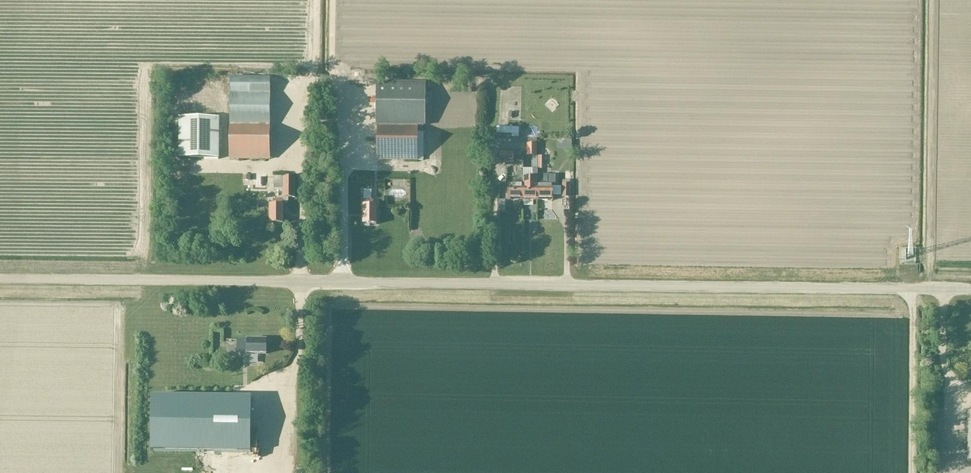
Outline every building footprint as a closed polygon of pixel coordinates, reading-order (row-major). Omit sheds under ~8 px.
[(230,94),(271,94),(271,79),(230,78),(230,94)] [(378,84),(377,161),(423,161),(423,133),(417,133),(417,126),(423,126),(424,84),(378,84)] [(270,126),(271,94),(230,94),(230,124),(269,125),(269,126),(270,126)] [(179,118),(178,158),(219,159),(219,118),(179,118)] [(269,160),(269,126),(269,125),(230,124),(229,159),(269,160)] [(518,141),(518,133),(504,134),(504,142),(518,141)] [(527,145),(527,157),(537,157),(536,145),(527,145)] [(500,153),(500,163),(513,163),(513,153),(500,153)] [(523,177),(523,172),(523,161),(517,161),(517,181),(518,181),(518,185),(509,185),(508,185),(508,201),(523,201),(523,177)] [(213,174),(212,164),(195,165),(195,174),(213,174)] [(513,175),(513,167),(503,167),(503,175),(513,175)] [(523,177),(523,201),(537,201),(537,186),(538,170),(532,170),(532,178),(523,177)] [(537,201),(552,201),(552,186),(555,186),(555,176),(547,176),(547,186),(537,186),(537,201)] [(250,187),(249,177),(241,178),(242,188),(250,187)] [(269,225),(283,225),(283,206),(282,206),(282,204),(287,204),(287,198),(294,198),(294,178),(282,178),(282,200),(273,200),(273,206),(269,206),(269,225)] [(363,207),(363,225),(376,225),(377,207),(373,207),(373,201),(364,200),(364,207),(363,207)] [(266,355),(266,341),(247,340),(247,341),(241,341),(241,351),(247,351),(247,354),(266,355)] [(251,453),(251,399),(152,398),(151,452),(251,453)]
